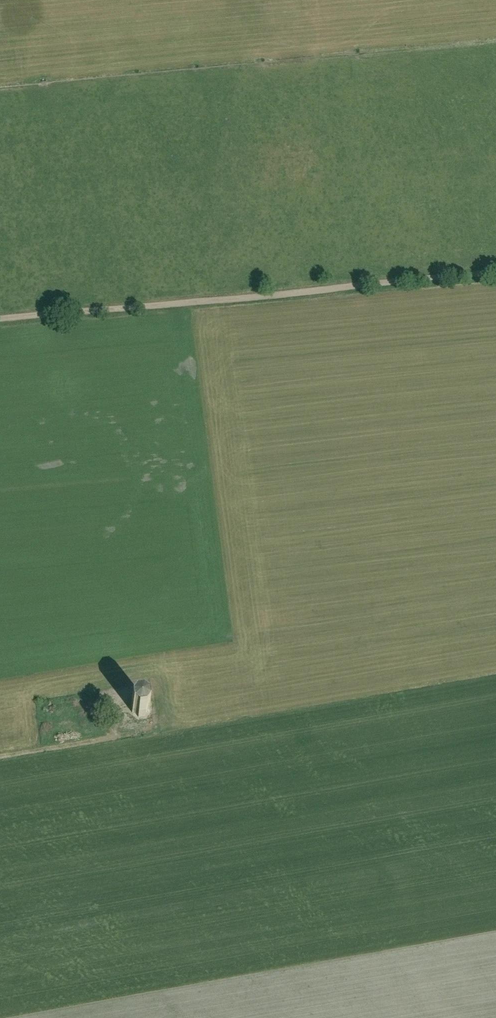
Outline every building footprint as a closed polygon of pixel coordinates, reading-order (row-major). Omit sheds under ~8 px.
[(147,703),(143,700),(142,698),(135,699),(136,701),(133,705),(131,706),(132,713),(134,713),(138,716),(138,717),(145,716),(145,714),(148,710),(150,710),(149,703),(147,703)]
